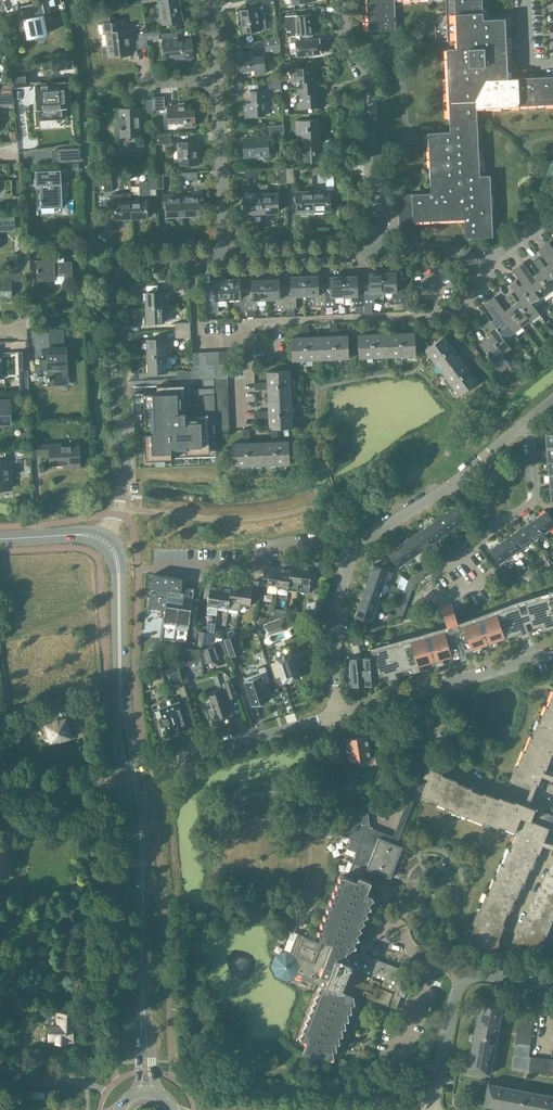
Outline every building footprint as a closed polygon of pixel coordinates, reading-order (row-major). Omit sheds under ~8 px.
[(162,25),(182,22),(178,0),(162,0),(158,1),(162,25)] [(369,31),(396,30),(395,0),(399,0),(367,0),(369,31)] [(517,70),(514,14),(490,15),(490,19),(483,19),(483,0),(446,0),(448,42),(453,41),(453,49),(447,49),(451,132),(429,133),(431,193),(399,195),(401,237),(415,236),(414,222),(465,219),(466,238),(493,237),(491,175),(480,176),(477,108),(552,104),(552,76),(528,78),(527,70),(517,70)] [(21,7),(23,18),(18,19),(21,32),(27,31),(28,38),(47,34),(45,22),(47,22),(43,2),(21,7)] [(245,9),(240,10),(240,13),(244,34),(264,30),(267,30),(263,6),(261,6),(250,8),(245,9)] [(290,32),(291,36),(311,34),(310,15),(285,17),(287,32),(290,32)] [(104,35),(109,35),(111,57),(131,54),(130,47),(134,46),(132,29),(123,30),(122,21),(102,23),(104,35)] [(159,32),(146,33),(147,41),(160,40),(159,32)] [(147,41),(146,33),(135,34),(137,49),(148,48),(147,41)] [(163,51),(167,51),(168,59),(192,57),(190,40),(179,41),(178,36),(178,33),(162,34),(162,38),(163,51)] [(311,34),(291,36),(292,44),(296,43),(297,55),(321,53),(320,40),(312,40),(311,34)] [(279,37),(264,40),(267,54),(268,54),(268,55),(280,54),(280,52),(282,52),(279,37)] [(65,45),(67,54),(75,52),(73,43),(65,45)] [(241,71),(254,69),(255,76),(267,75),(264,56),(255,57),(254,52),(239,54),(241,71)] [(299,82),(299,88),(316,87),(315,66),(291,68),(291,83),(299,82)] [(12,73),(13,88),(31,86),(30,71),(12,73)] [(110,78),(97,79),(98,87),(111,86),(110,78)] [(51,82),(36,83),(37,86),(37,92),(39,92),(39,100),(37,100),(38,109),(40,109),(41,120),(65,119),(64,108),(66,108),(65,81),(51,82)] [(13,94),(12,85),(1,86),(1,89),(0,89),(0,95),(13,94)] [(316,87),(299,88),(300,108),(324,106),(324,93),(316,94),(316,87)] [(269,100),(268,90),(251,91),(252,103),(247,103),(248,117),(265,116),(264,100),(269,100)] [(98,94),(101,101),(109,98),(105,91),(98,94)] [(14,105),(13,94),(0,95),(0,106),(14,105)] [(153,97),(153,99),(154,111),(165,110),(165,97),(153,97)] [(184,123),(185,127),(195,126),(194,110),(191,110),(190,106),(168,107),(169,123),(184,123)] [(120,109),(120,119),(115,119),(114,121),(115,136),(117,138),(142,137),(140,108),(120,109)] [(302,134),(302,141),(320,140),(319,120),(296,121),(296,135),(302,134)] [(269,126),(270,134),(285,133),(285,125),(269,126)] [(155,136),(155,144),(170,144),(170,135),(155,136)] [(270,155),(269,137),(243,139),(245,157),(270,155)] [(320,140),(302,141),(303,162),(327,161),(326,147),(321,147),(320,140)] [(177,143),(178,165),(199,164),(198,142),(177,143)] [(79,149),(66,149),(66,162),(79,162),(79,149)] [(312,167),(312,175),(328,174),(327,167),(312,167)] [(287,184),(286,168),(278,169),(272,169),(272,171),(271,171),(272,184),(287,184)] [(294,168),(286,168),(287,184),(294,183),(294,168)] [(260,177),(260,169),(245,170),(245,178),(260,177)] [(36,186),(41,186),(41,201),(41,204),(42,208),(63,207),(61,177),(66,177),(66,170),(61,170),(36,172),(36,186)] [(182,173),(182,180),(198,180),(197,172),(182,173)] [(104,175),(104,177),(105,192),(112,191),(112,174),(104,175)] [(149,174),(149,182),(149,190),(151,190),(157,189),(157,174),(149,174)] [(12,180),(13,196),(21,195),(20,180),(12,180)] [(135,201),(131,201),(132,218),(148,218),(148,203),(151,203),(151,196),(151,190),(149,190),(149,182),(139,182),(140,197),(136,197),(135,201)] [(261,189),(261,194),(262,213),(278,212),(277,194),(269,194),(269,189),(261,189)] [(262,213),(261,194),(252,195),(251,191),(242,192),(241,194),(241,204),(245,204),(246,213),(262,213)] [(333,191),(313,192),(314,211),(326,210),(326,212),(328,213),(330,214),(332,213),(334,211),(334,210),(333,202),(333,198),(333,191)] [(184,196),(183,196),(184,216),(200,215),(200,206),(203,206),(202,195),(202,192),(192,192),(192,196),(184,196)] [(314,211),(313,192),(297,193),(293,193),(294,200),(297,200),(298,211),(314,211)] [(132,218),(131,201),(126,201),(126,194),(112,195),(113,205),(115,205),(116,219),(132,218)] [(184,216),(183,196),(174,197),(174,194),(163,194),(164,207),(167,207),(168,217),(184,216)] [(544,247),(552,259),(552,248),(549,243),(544,247)] [(546,267),(552,276),(552,277),(552,259),(544,247),(539,251),(549,265),(546,267)] [(14,254),(14,267),(24,267),(23,258),(23,254),(14,254)] [(537,274),(544,283),(550,292),(552,290),(552,277),(552,276),(546,267),(540,259),(534,263),(540,271),(537,274)] [(55,262),(55,260),(37,260),(38,281),(55,281),(55,283),(73,283),(72,261),(55,262)] [(523,263),(518,267),(535,289),(542,298),(550,292),(544,283),(537,274),(534,276),(523,263)] [(11,274),(11,281),(12,281),(12,282),(13,282),(24,282),(24,267),(14,267),(10,268),(10,274),(11,274)] [(523,284),(520,287),(519,287),(526,296),(533,305),(533,304),(536,308),(544,302),(542,298),(535,289),(518,267),(513,271),(523,284)] [(396,272),(383,273),(384,293),(393,293),(393,304),(393,312),(404,311),(403,281),(397,281),(396,272)] [(372,313),(372,305),(375,305),(374,298),(384,297),(384,293),(383,273),(369,273),(370,287),(364,287),(364,289),(364,305),(364,306),(365,314),(372,313)] [(318,275),(305,276),(306,296),(315,296),(315,308),(326,307),(325,291),(319,291),(318,275)] [(292,292),(286,293),(287,309),(288,309),(292,309),(294,309),(297,309),(296,297),(306,296),(305,276),(291,277),(292,292)] [(331,291),(325,291),(326,307),(336,307),(335,298),(345,297),(344,276),(330,277),(331,291)] [(357,276),(344,276),(345,297),(354,297),(354,306),(354,307),(358,306),(364,306),(364,305),(364,289),(358,290),(357,276)] [(218,300),(228,300),(227,279),(213,280),(213,284),(207,285),(208,312),(219,312),(218,300)] [(237,311),(248,311),(247,294),(241,294),(240,279),(227,279),(228,300),(237,299),(237,311)] [(279,279),(266,280),(267,300),(276,300),(276,309),(287,309),(286,293),(280,293),(279,279)] [(247,294),(248,311),(248,317),(256,317),(256,310),(258,310),(257,301),(267,300),(266,280),(252,280),(253,294),(247,294)] [(11,281),(11,282),(0,282),(0,299),(14,298),(13,282),(12,282),(12,281),(11,281)] [(189,289),(189,281),(174,282),(174,290),(189,289)] [(521,300),(518,302),(524,311),(531,320),(540,314),(540,313),(533,304),(533,305),(526,296),(519,287),(520,287),(516,282),(510,286),(521,300)] [(146,292),(146,307),(164,307),(164,292),(146,292)] [(512,306),(509,309),(515,318),(522,327),(531,320),(524,311),(518,302),(511,294),(506,298),(512,306)] [(495,298),(489,302),(507,324),(513,333),(522,327),(515,318),(509,309),(505,311),(495,298)] [(518,340),(513,333),(507,324),(489,302),(484,306),(495,319),(491,321),(491,322),(504,340),(505,339),(510,346),(516,341),(518,340)] [(168,307),(164,307),(146,307),(147,322),(165,322),(165,314),(168,314),(168,307)] [(492,334),(489,337),(496,346),(502,355),(503,355),(511,349),(512,348),(510,346),(505,339),(504,340),(491,322),(491,321),(488,317),(482,321),(492,334)] [(397,333),(387,334),(388,357),(402,356),(400,320),(397,320),(397,333)] [(404,320),(400,320),(402,356),(416,356),(415,332),(404,333),(404,320)] [(373,358),(372,321),(369,321),(369,334),(358,335),(359,358),(373,358)] [(376,321),(372,321),(373,358),(388,357),(387,334),(376,334),(376,321)] [(175,323),(176,331),(191,330),(190,322),(175,323)] [(331,336),(320,336),(321,360),(335,359),(334,323),(330,323),(331,336)] [(337,323),(334,323),(335,359),(349,359),(348,335),(338,336),(337,323)] [(307,360),(305,324),(302,324),(302,337),(291,338),(292,361),(307,360)] [(309,324),(305,324),(307,360),(321,360),(320,336),(309,337),(309,324)] [(191,330),(176,331),(176,338),(191,338),(191,330)] [(472,373),(482,365),(484,363),(480,358),(468,368),(455,350),(466,342),(461,337),(451,344),(444,336),(426,350),(460,396),(479,382),(472,373)] [(496,346),(489,337),(480,344),(487,353),(501,372),(510,366),(511,365),(503,355),(502,355),(496,346)] [(148,340),(149,356),(168,355),(167,339),(148,340)] [(41,369),(47,369),(48,386),(69,385),(67,347),(49,348),(50,360),(40,360),(41,369)] [(542,347),(538,349),(543,355),(547,352),(546,351),(542,347)] [(475,348),(472,350),(476,357),(480,354),(475,348)] [(534,353),(538,359),(543,355),(538,349),(534,353)] [(234,351),(219,352),(220,365),(226,365),(235,364),(234,351)] [(19,352),(20,371),(28,370),(27,352),(19,352)] [(168,355),(149,356),(149,372),(168,372),(168,355)] [(235,364),(226,365),(227,377),(228,377),(234,377),(235,377),(235,372),(235,371),(235,364)] [(512,367),(516,373),(517,374),(521,371),(521,370),(516,364),(512,367)] [(200,366),(192,366),(193,371),(193,379),(201,379),(201,380),(203,380),(203,379),(214,379),(228,378),(228,377),(227,377),(226,365),(220,365),(213,365),(206,366),(200,366)] [(271,429),(278,428),(293,428),(291,370),(267,371),(268,382),(255,383),(255,390),(268,389),(269,411),(256,411),(256,418),(269,418),(270,429),(271,429)] [(193,371),(178,372),(178,379),(193,379),(193,371)] [(29,389),(28,379),(20,380),(21,389),(29,389)] [(144,394),(144,395),(144,409),(145,434),(146,444),(146,454),(146,461),(155,461),(166,460),(172,460),(172,459),(217,458),(217,449),(216,431),(216,425),(216,418),(216,411),(215,405),(215,398),(215,392),(215,388),(215,385),(214,381),(214,379),(203,379),(203,380),(203,382),(157,383),(157,386),(157,387),(157,394),(144,394)] [(12,425),(11,400),(0,400),(0,426),(12,425)] [(289,441),(279,441),(278,428),(271,429),(271,442),(250,443),(249,430),(242,430),(243,443),(232,443),(233,467),(291,465),(289,441)] [(49,445),(39,445),(39,443),(39,442),(31,442),(31,449),(32,449),(32,457),(40,457),(39,456),(50,456),(50,466),(70,465),(70,468),(81,467),(80,446),(62,447),(63,443),(49,444),(49,445)] [(16,458),(32,457),(32,449),(31,449),(31,450),(16,450),(16,458)] [(0,461),(0,490),(9,490),(8,461),(0,461)] [(456,507),(444,515),(453,528),(465,519),(456,507)] [(535,519),(544,533),(552,527),(552,520),(547,511),(535,519)] [(444,515),(433,523),(443,536),(453,528),(444,515)] [(535,519),(524,527),(533,541),(544,533),(535,519)] [(433,523),(422,530),(432,544),(443,536),(433,523)] [(524,527),(513,535),(522,548),(533,541),(524,527)] [(422,530),(411,538),(421,552),(432,544),(422,530)] [(464,541),(469,547),(479,539),(475,533),(464,541)] [(513,535),(501,542),(511,556),(522,548),(513,535)] [(411,538),(400,546),(410,560),(421,552),(411,538)] [(454,548),(458,554),(469,547),(464,541),(454,548)] [(490,550),(494,556),(500,564),(511,556),(501,542),(490,550)] [(445,554),(442,556),(446,562),(458,554),(454,548),(453,549),(449,544),(441,550),(445,554)] [(410,560),(400,546),(389,554),(398,568),(410,560)] [(442,556),(431,565),(435,570),(446,562),(442,556)] [(515,562),(521,571),(522,571),(523,577),(538,573),(537,566),(527,569),(520,559),(515,562)] [(281,568),(278,588),(288,590),(292,564),(284,563),(284,568),(281,568)] [(550,563),(537,566),(538,573),(552,570),(550,563)] [(292,564),(288,590),(299,591),(300,586),(299,586),(302,565),(295,564),(292,564)] [(265,565),(263,579),(268,579),(267,587),(275,588),(278,588),(281,568),(278,567),(271,566),(265,565)] [(300,586),(299,591),(309,593),(310,587),(311,580),(316,581),(318,567),(313,566),(313,567),(302,565),(299,586),(300,586)] [(374,565),(369,578),(385,583),(390,570),(374,565)] [(431,565),(420,572),(424,578),(435,570),(431,565)] [(522,571),(521,571),(507,575),(509,581),(523,577),(522,571)] [(420,572),(409,580),(415,584),(424,578),(420,572)] [(151,593),(147,615),(148,615),(149,611),(161,613),(161,617),(162,613),(163,613),(165,613),(161,638),(187,642),(191,615),(192,605),(194,589),(188,588),(182,587),(184,579),(153,574),(151,593)] [(369,578),(365,591),(381,596),(385,583),(369,578)] [(408,580),(405,591),(411,593),(414,585),(415,584),(409,580),(408,580)] [(221,587),(218,607),(229,609),(232,583),(225,582),(224,587),(221,587)] [(232,583),(229,609),(239,610),(240,605),(243,584),(232,583)] [(206,584),(203,602),(208,603),(208,606),(207,611),(217,613),(218,607),(221,587),(219,586),(211,585),(206,584)] [(243,584),(240,605),(242,605),(250,606),(253,590),(258,591),(259,586),(253,585),(253,586),(245,585),(243,584)] [(455,624),(456,627),(457,628),(465,652),(474,649),(475,654),(483,651),(481,647),(489,644),(491,648),(498,645),(497,641),(520,633),(522,637),(529,634),(528,630),(528,629),(526,623),(530,622),(532,628),(541,626),(542,630),(550,628),(552,627),(552,590),(549,592),(522,599),(460,622),(458,623),(455,624)] [(365,591),(360,603),(376,609),(381,596),(365,591)] [(405,591),(401,603),(407,606),(411,593),(405,591)] [(376,609),(360,603),(356,617),(372,622),(376,609)] [(401,603),(396,616),(403,618),(407,606),(401,603)] [(443,611),(448,626),(449,626),(448,626),(451,625),(450,624),(457,622),(458,623),(460,622),(459,622),(455,607),(443,611)] [(273,620),(285,616),(285,610),(275,609),(273,620)] [(403,618),(396,616),(390,613),(386,623),(403,618)] [(208,621),(207,632),(215,633),(217,622),(208,621)] [(274,624),(264,627),(267,635),(276,632),(274,624)] [(448,626),(371,648),(372,652),(373,657),(379,677),(388,675),(389,679),(397,677),(396,672),(404,670),(405,675),(413,672),(411,668),(435,661),(436,666),(452,661),(451,657),(460,654),(451,625),(448,626),(449,626),(448,626)] [(215,641),(215,642),(224,639),(225,629),(217,628),(215,641)] [(198,647),(214,642),(215,633),(207,632),(200,631),(198,647)] [(242,649),(238,636),(237,635),(224,640),(229,653),(242,649)] [(361,635),(351,638),(353,646),(364,643),(361,635)] [(220,659),(215,646),(201,650),(206,664),(220,659)] [(277,661),(270,663),(275,679),(282,677),(284,682),(289,680),(290,681),(300,678),(296,667),(300,666),(297,656),(293,657),(292,653),(276,658),(277,661)] [(362,658),(364,685),(376,684),(375,678),(379,677),(373,657),(362,658)] [(159,664),(162,674),(163,677),(180,671),(175,658),(159,664)] [(353,686),(364,685),(362,658),(351,659),(353,686)] [(259,673),(243,678),(253,706),(269,701),(264,685),(271,682),(266,666),(258,668),(259,673)] [(182,676),(185,684),(191,683),(187,674),(182,676)] [(238,695),(233,681),(223,684),(225,690),(223,691),(208,696),(212,708),(209,709),(212,719),(230,714),(225,699),(238,695)] [(552,775),(544,772),(545,770),(546,771),(552,755),(552,693),(548,707),(546,706),(540,721),(539,721),(533,736),(531,735),(525,751),(523,750),(518,766),(516,765),(509,781),(531,789),(525,804),(516,801),(515,802),(501,797),(500,796),(499,798),(484,792),(483,794),(472,789),(472,787),(457,781),(457,780),(442,774),(443,772),(433,769),(427,766),(423,776),(429,778),(423,793),(422,795),(438,801),(437,803),(452,809),(452,810),(483,822),(484,821),(499,827),(500,825),(515,831),(514,834),(516,835),(511,850),(509,849),(503,864),(502,864),(496,879),(494,878),(488,894),(487,893),(474,925),(475,925),(470,941),(486,947),(484,952),(494,956),(497,950),(500,941),(499,940),(505,926),(503,924),(508,913),(509,914),(515,898),(517,899),(523,883),(524,884),(528,874),(530,869),(532,869),(538,854),(539,855),(543,845),(548,847),(552,849),(552,845),(550,844),(544,841),(552,820),(552,815),(547,813),(529,806),(533,795),(534,793),(537,785),(539,785),(542,776),(547,778),(551,780),(552,781),(552,776),(552,775)] [(161,708),(159,708),(162,717),(160,718),(159,721),(161,726),(163,727),(165,726),(168,736),(188,729),(185,718),(186,718),(184,711),(183,712),(181,707),(179,702),(175,703),(173,698),(159,702),(161,708)] [(75,699),(68,701),(72,715),(79,712),(76,701),(75,699)] [(54,721),(45,725),(51,744),(73,737),(67,719),(66,717),(64,709),(56,712),(58,718),(54,720),(54,721)] [(367,737),(348,740),(351,762),(361,760),(362,766),(377,764),(376,758),(370,759),(367,737)] [(272,964),(271,966),(275,972),(276,976),(287,980),(297,976),(298,974),(315,981),(318,973),(330,978),(326,986),(325,985),(318,990),(321,993),(315,998),(318,1001),(312,1005),(315,1009),(309,1013),(312,1016),(306,1021),(309,1024),(303,1028),(306,1031),(300,1036),(303,1039),(308,1041),(303,1053),(309,1055),(315,1058),(317,1053),(329,1058),(334,1058),(333,1051),(337,1050),(336,1043),(340,1042),(339,1035),(343,1035),(342,1028),(346,1027),(345,1020),(349,1019),(348,1013),(352,1012),(351,1005),(355,1004),(354,996),(353,995),(354,992),(397,1008),(399,1002),(396,1000),(398,996),(404,998),(409,986),(403,984),(407,972),(370,957),(367,953),(365,950),(364,949),(359,954),(354,947),(356,945),(354,942),(359,937),(357,934),(363,930),(360,927),(366,922),(363,919),(368,914),(366,911),(371,907),(369,904),(374,899),(371,895),(367,894),(372,882),(364,878),(368,869),(391,878),(403,847),(397,845),(418,791),(423,793),(429,778),(423,776),(427,766),(422,764),(393,837),(375,830),(370,828),(368,812),(346,815),(339,834),(351,838),(349,843),(347,848),(348,848),(357,852),(355,858),(347,877),(345,876),(341,877),(342,884),(338,885),(339,892),(335,892),(336,899),(332,900),(332,907),(329,908),(330,914),(326,915),(326,922),(322,923),(323,930),(320,931),(321,939),(322,939),(321,942),(298,934),(290,952),(286,951),(275,955),(272,964)] [(329,776),(330,788),(338,787),(337,775),(329,776)] [(10,878),(14,847),(0,845),(0,877),(10,878)] [(548,871),(547,871),(541,886),(539,886),(533,901),(532,900),(526,916),(524,915),(518,930),(517,930),(511,945),(521,949),(523,944),(540,950),(545,935),(547,935),(552,920),(552,862),(548,871)] [(368,914),(363,919),(366,922),(371,929),(377,913),(371,907),(366,911),(368,914)] [(36,951),(34,959),(47,962),(49,954),(36,951)] [(23,1001),(36,1003),(39,981),(26,979),(23,1001)] [(74,1002),(88,1003),(89,983),(76,982),(74,1002)] [(468,1070),(490,1075),(504,1003),(482,998),(468,1070)] [(78,1012),(49,1012),(49,1036),(57,1036),(57,1041),(67,1041),(67,1036),(78,1036),(78,1012)] [(519,1020),(517,1033),(531,1035),(533,1021),(519,1020)] [(516,1043),(516,1050),(529,1051),(530,1044),(516,1043)] [(537,1072),(543,1072),(545,1059),(538,1058),(537,1072)] [(509,1109),(552,1109),(552,1095),(488,1083),(484,1105),(509,1109)]
